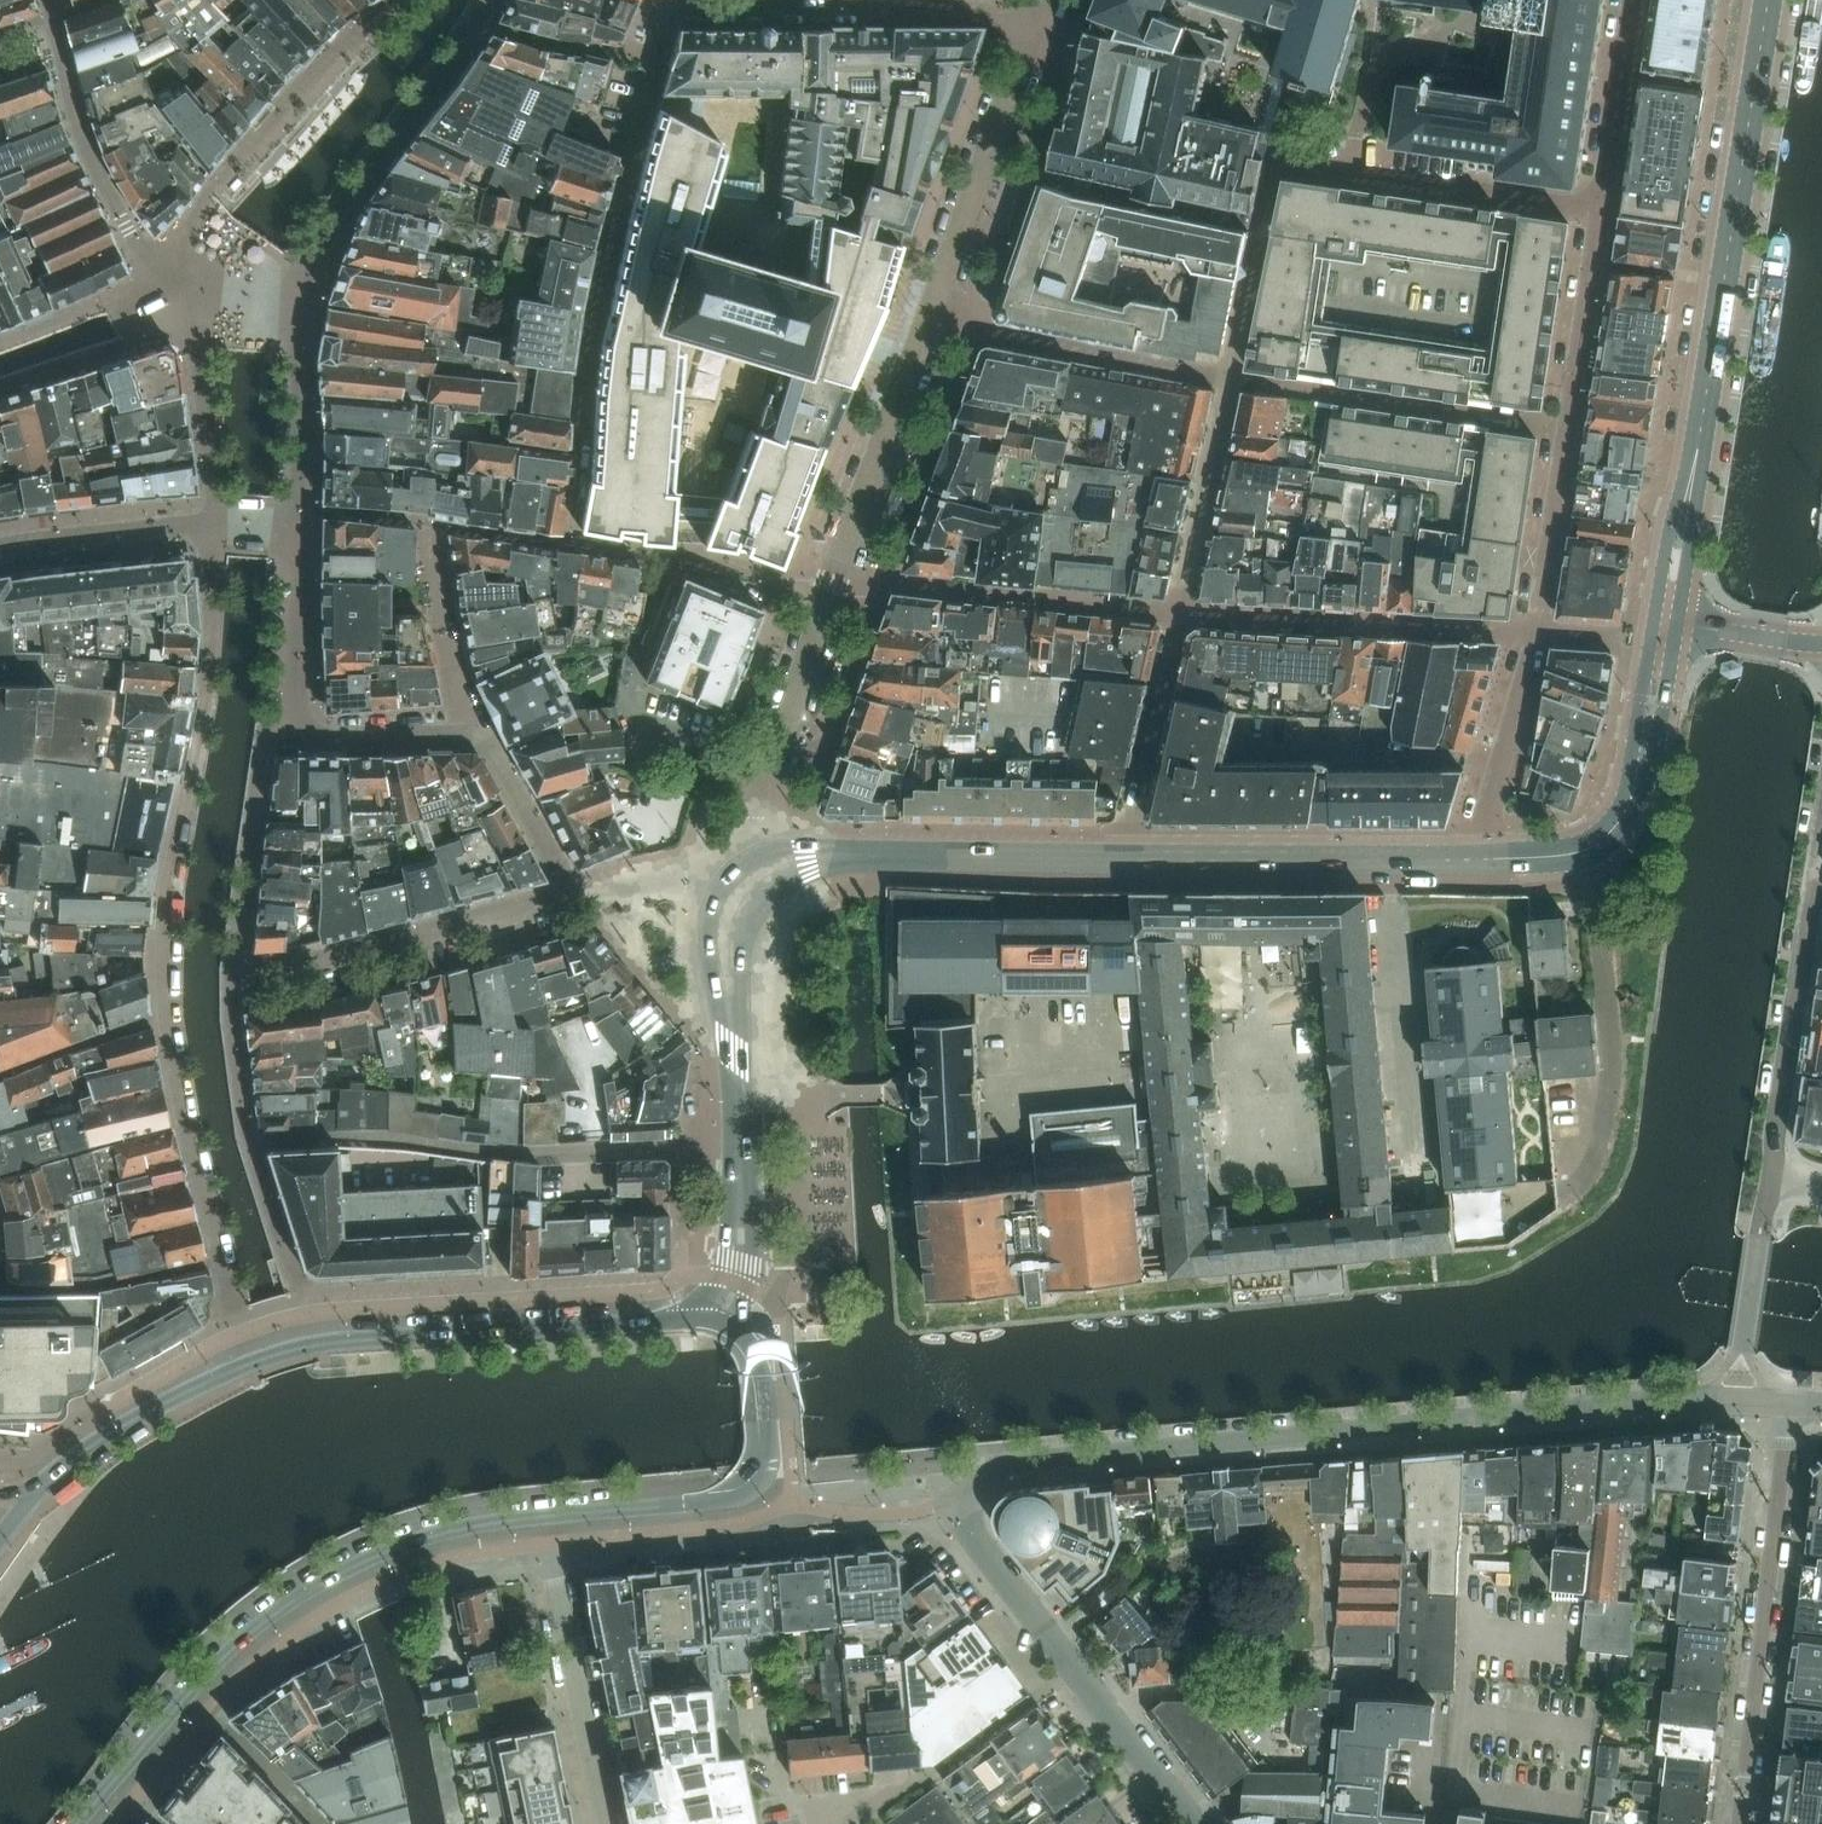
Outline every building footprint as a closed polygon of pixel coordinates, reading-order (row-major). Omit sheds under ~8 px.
[(36,13),(38,9),(35,0),(15,0),(0,6),(0,26),(36,14),(36,13)] [(82,42),(130,25),(120,0),(118,0),(91,10),(64,20),(71,45),(82,42)] [(173,0),(152,0),(158,9),(154,12),(155,14),(168,36),(191,25),(173,0)] [(191,25),(168,36),(181,50),(184,53),(206,35),(203,32),(220,18),(222,16),(210,4),(206,0),(173,0),(191,25)] [(210,4),(222,16),(239,34),(284,80),(285,80),(301,62),(247,7),(233,19),(223,6),(230,0),(215,0),(210,4)] [(241,1),(247,7),(301,62),(319,41),(319,40),(282,0),(242,0),(241,1)] [(321,39),(331,29),(332,29),(341,21),(343,20),(325,0),(284,0),(321,39)] [(367,0),(325,0),(343,20),(352,11),(363,3),(364,3),(366,1),(366,0),(366,1),(367,0)] [(500,21),(557,37),(563,9),(528,0),(511,0),(500,21)] [(593,16),(596,17),(601,0),(528,0),(563,9),(593,16)] [(602,19),(601,20),(625,28),(638,0),(610,0),(602,19)] [(1093,30),(1119,35),(1177,48),(1208,58),(1223,61),(1230,37),(1226,36),(1225,41),(1206,35),(1206,33),(1187,27),(1188,24),(1173,18),(1175,12),(1164,7),(1167,0),(1098,0),(1093,13),(1097,15),(1093,30)] [(1289,26),(1274,72),(1295,78),(1294,82),(1311,87),(1313,83),(1333,90),(1360,0),(1206,0),(1289,26)] [(1475,5),(1473,16),(1465,15),(1454,90),(1403,83),(1394,144),(1501,159),(1499,174),(1577,185),(1579,171),(1580,172),(1605,0),(1438,0),(1475,5)] [(1694,76),(1706,78),(1712,42),(1718,8),(1717,8),(1718,0),(1656,0),(1645,69),(1694,76)] [(1799,67),(1821,70),(1821,0),(1809,0),(1799,67)] [(589,40),(593,16),(563,9),(557,37),(589,40)] [(147,33),(144,34),(148,45),(168,36),(155,14),(141,20),(147,33)] [(618,45),(625,28),(601,20),(602,19),(596,17),(593,16),(589,40),(618,45)] [(130,25),(82,42),(71,45),(77,70),(88,67),(148,45),(144,34),(133,38),(130,25)] [(830,59),(830,88),(837,89),(829,153),(840,155),(876,161),(871,184),(866,183),(856,216),(906,231),(953,107),(952,107),(961,82),(963,79),(970,57),(969,57),(978,29),(891,30),(889,58),(830,59)] [(889,58),(891,30),(891,29),(831,29),(831,30),(830,59),(889,58)] [(1058,125),(1049,167),(1079,173),(1076,183),(1072,194),(1076,195),(1087,197),(1090,187),(1094,176),(1095,177),(1095,178),(1093,186),(1135,194),(1134,196),(1176,204),(1178,195),(1194,198),(1194,199),(1196,200),(1197,199),(1212,202),(1212,203),(1214,204),(1215,203),(1212,216),(1211,222),(1223,225),(1228,226),(1230,219),(1233,206),(1233,207),(1235,208),(1235,207),(1254,211),(1263,170),(1262,170),(1265,158),(1265,157),(1264,156),(1263,157),(1256,156),(1262,129),(1196,115),(1205,71),(1207,64),(1208,58),(1177,48),(1119,35),(1093,30),(1087,29),(1081,58),(1082,58),(1077,82),(1067,127),(1058,125)] [(797,96),(797,87),(798,31),(679,30),(670,67),(662,94),(787,95),(797,96)] [(830,88),(830,59),(831,30),(801,31),(798,31),(797,87),(830,88)] [(238,36),(222,52),(220,53),(266,100),(283,81),(284,81),(284,80),(239,34),(238,36)] [(220,53),(222,52),(206,35),(184,53),(249,121),(266,101),(266,100),(220,53)] [(510,71),(520,43),(493,35),(494,35),(492,35),(476,59),(510,71)] [(88,67),(77,70),(77,71),(83,92),(84,92),(95,89),(135,74),(160,61),(181,50),(168,36),(148,45),(88,67)] [(336,39),(213,178),(234,196),(345,72),(357,59),(336,39)] [(537,81),(546,52),(520,43),(510,71),(537,81)] [(184,53),(181,50),(160,61),(171,76),(175,81),(179,79),(182,83),(183,83),(232,141),(249,122),(249,121),(184,53)] [(546,52),(537,81),(573,94),(582,66),(584,58),(546,52)] [(603,89),(609,66),(611,61),(609,60),(585,55),(584,58),(582,66),(573,94),(592,102),(598,104),(602,89),(603,89)] [(476,59),(421,132),(519,178),(520,176),(523,175),(526,173),(528,171),(531,168),(532,165),(533,162),(533,159),(532,156),(532,154),(534,150),(554,159),(563,133),(558,132),(561,123),(588,134),(598,104),(592,102),(573,94),(537,81),(510,71),(476,59)] [(95,89),(84,92),(92,121),(103,117),(148,99),(149,100),(162,90),(158,84),(171,76),(160,61),(135,74),(95,89)] [(52,96),(53,96),(47,69),(0,84),(0,113),(52,96)] [(1694,76),(1645,69),(1643,80),(1692,88),(1704,90),(1706,78),(1694,76)] [(162,90),(149,100),(208,173),(232,141),(183,83),(182,83),(179,79),(175,81),(171,76),(158,84),(162,90)] [(1703,102),(1704,90),(1692,88),(1643,80),(1624,199),(1625,200),(1623,213),(1683,223),(1703,102)] [(837,89),(830,88),(797,87),(797,96),(787,95),(787,105),(786,116),(788,116),(779,193),(776,223),(851,231),(856,216),(848,214),(849,211),(848,210),(850,203),(848,203),(847,201),(847,199),(846,197),(844,196),(842,195),(841,195),(839,195),(837,196),(836,196),(840,155),(829,153),(837,89)] [(48,123),(60,119),(52,96),(0,113),(0,142),(48,123)] [(139,129),(163,118),(149,100),(148,99),(103,117),(92,121),(99,141),(103,151),(141,132),(139,129)] [(906,231),(856,216),(851,231),(776,223),(779,193),(719,175),(726,152),(717,149),(719,144),(720,141),(659,109),(645,155),(637,188),(628,224),(610,312),(602,342),(596,395),(593,447),(593,448),(592,451),(593,451),(592,463),(591,476),(590,476),(590,480),(590,481),(581,528),(640,540),(671,543),(671,540),(673,514),(714,518),(704,542),(704,544),(745,551),(746,551),(746,552),(749,553),(762,558),(764,559),(777,563),(777,564),(780,565),(782,562),(781,562),(786,549),(787,549),(788,546),(787,546),(792,534),(794,531),(791,530),(796,518),(798,513),(800,507),(801,507),(802,502),(804,495),(805,495),(807,490),(806,490),(809,484),(811,479),(813,473),(815,469),(817,462),(818,459),(821,451),(822,451),(823,447),(822,447),(823,445),(770,431),(769,437),(754,431),(774,364),(782,366),(847,386),(847,385),(849,385),(851,381),(850,380),(850,379),(851,380),(860,357),(861,356),(860,355),(861,355),(862,355),(864,350),(863,350),(863,349),(863,348),(866,340),(867,340),(867,339),(869,339),(871,334),(869,334),(870,333),(871,331),(871,332),(881,309),(880,309),(881,308),(882,309),(884,304),(883,304),(883,303),(884,303),(885,300),(889,285),(890,281),(894,267),(896,263),(900,248),(901,245),(906,231)] [(0,142),(0,172),(59,148),(70,143),(60,119),(48,123),(0,142)] [(158,157),(176,145),(182,141),(172,129),(148,145),(141,132),(103,151),(102,151),(103,152),(117,180),(158,157)] [(402,156),(458,182),(470,188),(495,195),(510,199),(535,207),(543,186),(519,178),(421,132),(402,156)] [(611,179),(618,155),(618,153),(572,137),(563,133),(554,159),(559,161),(611,179)] [(59,148),(0,172),(0,204),(4,202),(82,167),(70,143),(59,148)] [(158,157),(176,179),(190,196),(194,190),(204,177),(176,145),(158,157)] [(470,188),(458,182),(402,156),(388,174),(454,193),(460,194),(467,197),(470,188)] [(153,193),(176,179),(158,157),(117,180),(118,182),(119,182),(131,203),(132,203),(133,206),(143,199),(153,193)] [(604,207),(611,179),(559,161),(547,189),(553,191),(604,207)] [(7,229),(92,189),(82,167),(4,202),(0,204),(0,215),(7,229)] [(454,197),(454,193),(388,174),(369,201),(452,221),(453,219),(458,199),(454,197)] [(154,234),(155,234),(172,216),(190,197),(191,196),(190,196),(176,179),(153,193),(143,199),(133,206),(138,213),(154,235),(154,234)] [(1276,231),(1248,368),(1299,376),(1305,335),(1307,327),(1320,240),(1332,241),(1331,249),(1360,253),(1362,241),(1386,244),(1490,260),(1514,263),(1500,357),(1494,399),(1541,406),(1569,222),(1521,215),(1498,212),(1339,188),(1324,186),(1320,185),(1305,183),(1290,181),(1286,180),(1279,214),(1276,231)] [(1018,254),(1009,279),(1020,283),(1077,298),(1079,294),(1112,302),(1123,245),(1188,258),(1187,262),(1194,269),(1201,271),(1191,320),(1180,318),(1181,313),(1177,307),(1171,306),(1146,301),(1137,347),(1138,347),(1198,358),(1200,349),(1222,353),(1236,279),(1238,279),(1246,274),(1241,266),(1241,264),(1242,264),(1249,231),(1228,226),(1223,225),(1211,222),(1162,212),(1110,202),(1109,202),(1087,197),(1076,195),(1072,194),(1043,183),(1042,185),(1042,184),(1026,228),(1025,232),(1024,232),(1024,233),(1017,252),(1017,254),(1018,254)] [(523,233),(524,230),(528,215),(508,210),(510,199),(495,195),(470,188),(467,197),(460,194),(454,193),(454,197),(458,199),(453,219),(505,228),(511,230),(523,233)] [(74,228),(103,216),(92,190),(87,192),(23,223),(34,248),(74,228)] [(549,209),(566,214),(600,222),(604,207),(553,191),(549,209)] [(357,228),(355,232),(425,247),(428,234),(435,236),(436,234),(449,237),(450,228),(452,221),(369,201),(368,202),(357,228)] [(581,247),(593,250),(600,222),(566,214),(565,217),(530,208),(528,215),(524,230),(548,237),(581,247)] [(1623,213),(1616,258),(1677,268),(1683,223),(1623,213)] [(22,320),(52,307),(37,275),(31,278),(25,264),(31,260),(27,251),(32,249),(25,235),(14,239),(11,234),(9,234),(7,229),(0,215),(0,274),(22,320)] [(78,228),(36,249),(46,271),(58,266),(79,256),(103,245),(114,241),(109,228),(103,216),(78,228)] [(524,230),(523,233),(511,230),(502,259),(496,293),(568,307),(580,309),(592,251),(580,248),(547,239),(548,237),(524,230)] [(450,254),(424,249),(354,234),(341,264),(435,282),(435,280),(438,264),(447,266),(450,254)] [(1785,310),(1796,238),(1772,235),(1761,306),(1785,310)] [(46,271),(37,275),(52,307),(71,298),(72,297),(72,298),(94,288),(129,271),(114,241),(103,245),(79,256),(58,266),(46,271)] [(435,282),(341,264),(338,272),(329,300),(422,317),(431,326),(445,328),(452,284),(435,280),(435,282)] [(1670,311),(1674,282),(1675,278),(1614,272),(1608,303),(1670,311)] [(22,320),(0,274),(0,329),(22,320)] [(997,311),(997,314),(998,317),(1000,319),(1003,320),(1006,321),(1008,320),(1008,322),(1023,325),(1023,324),(1046,329),(1046,330),(1061,333),(1061,332),(1085,337),(1099,340),(1137,347),(1146,301),(1135,299),(1128,303),(1128,306),(1112,302),(1079,294),(1077,298),(1020,283),(1009,279),(1004,292),(999,306),(1000,306),(998,308),(997,311)] [(571,371),(575,348),(580,309),(568,307),(496,293),(452,284),(445,328),(458,330),(496,335),(497,334),(510,335),(513,315),(518,317),(512,362),(571,371)] [(1608,303),(1603,334),(1665,342),(1670,311),(1608,303)] [(431,347),(436,347),(505,361),(509,341),(498,341),(458,333),(434,329),(424,323),(328,305),(323,333),(431,347)] [(436,347),(431,347),(323,333),(319,355),(318,358),(404,369),(432,372),(458,376),(506,380),(509,362),(505,361),(436,347)] [(1338,380),(1337,381),(1469,401),(1493,405),(1494,399),(1500,357),(1427,346),(1345,334),(1344,341),(1340,361),(1338,380)] [(1665,342),(1603,334),(1598,366),(1660,374),(1665,342)] [(1305,335),(1299,376),(1331,380),(1331,379),(1334,360),(1337,360),(1340,361),(1344,341),(1337,340),(1305,335)] [(142,402),(171,394),(182,392),(177,352),(166,346),(128,359),(132,370),(142,402)] [(1114,417),(1105,467),(1127,470),(1142,396),(1157,398),(1158,396),(1159,396),(1161,391),(1163,380),(1163,379),(1013,351),(1011,351),(994,347),(992,347),(988,347),(985,349),(983,353),(982,354),(983,354),(976,372),(976,371),(972,376),(973,380),(967,399),(966,401),(1034,412),(1061,417),(1063,407),(1114,417)] [(128,359),(101,368),(104,379),(112,401),(114,409),(109,410),(118,440),(124,439),(150,432),(140,402),(142,402),(132,370),(128,359)] [(321,390),(400,397),(403,371),(319,359),(321,390)] [(512,362),(509,362),(506,380),(517,381),(513,412),(568,421),(571,371),(512,362)] [(770,431),(823,445),(824,445),(848,387),(847,386),(782,366),(782,368),(781,367),(774,393),(769,392),(759,428),(770,431)] [(1655,406),(1660,374),(1598,366),(1593,397),(1655,406)] [(73,412),(80,439),(82,452),(109,444),(109,443),(101,413),(109,410),(114,409),(112,401),(104,379),(101,368),(66,378),(75,412),(73,412)] [(403,371),(400,397),(429,400),(452,402),(479,404),(478,407),(509,411),(513,412),(517,381),(506,380),(458,376),(432,372),(404,369),(403,371)] [(82,452),(80,439),(73,412),(66,379),(31,389),(45,448),(69,443),(71,453),(82,452)] [(1188,385),(1163,380),(1161,391),(1159,396),(1158,396),(1157,398),(1142,396),(1127,470),(1129,470),(1157,474),(1158,474),(1193,479),(1201,444),(1181,440),(1190,397),(1186,390),(1188,385)] [(1188,384),(1188,385),(1186,390),(1190,397),(1181,440),(1201,444),(1213,389),(1188,384)] [(8,461),(15,459),(17,469),(46,462),(30,390),(28,391),(0,399),(0,428),(8,461)] [(1286,409),(1288,397),(1245,391),(1236,432),(1281,437),(1286,409)] [(142,402),(140,402),(150,432),(187,422),(182,393),(182,392),(171,394),(142,402)] [(324,428),(413,435),(415,417),(416,403),(321,394),(322,421),(324,421),(324,428)] [(1650,437),(1655,406),(1593,397),(1588,429),(1650,437)] [(425,436),(425,437),(430,438),(448,439),(452,402),(429,400),(427,418),(425,436)] [(1005,435),(1001,452),(1000,457),(1062,467),(1063,461),(1067,441),(1029,434),(1033,413),(966,402),(956,428),(984,432),(1005,435)] [(1327,453),(1325,463),(1352,467),(1353,457),(1459,473),(1473,475),(1471,484),(1481,485),(1473,538),(1471,551),(1459,549),(1457,559),(1436,556),(1420,553),(1417,577),(1415,611),(1440,612),(1462,613),(1485,614),(1510,615),(1518,565),(1521,545),(1536,438),(1490,432),(1490,429),(1466,425),(1433,420),(1334,405),(1327,453)] [(508,439),(566,447),(568,421),(513,412),(509,411),(505,438),(507,438),(506,438),(508,439)] [(427,418),(415,417),(413,435),(425,436),(427,418)] [(117,475),(193,460),(193,459),(187,422),(124,439),(109,443),(109,444),(117,475)] [(10,469),(8,461),(0,428),(0,470),(10,469)] [(955,429),(934,487),(935,488),(990,499),(989,506),(995,507),(995,502),(1045,510),(1049,485),(1059,487),(1062,467),(1000,457),(1001,452),(981,449),(984,432),(956,428),(956,429),(955,429)] [(458,440),(448,439),(430,438),(425,437),(324,429),(325,458),(434,467),(434,470),(456,472),(468,474),(468,472),(464,471),(464,470),(466,440),(458,440)] [(1588,429),(1583,461),(1645,468),(1650,437),(1588,429)] [(1236,432),(1230,457),(1278,463),(1280,449),(1290,451),(1291,439),(1281,437),(1236,432)] [(1295,432),(1294,439),(1307,441),(1311,441),(1311,434),(1295,432)] [(466,440),(464,470),(468,472),(501,476),(501,475),(514,477),(520,447),(466,440)] [(124,499),(117,475),(109,444),(82,452),(92,503),(124,499)] [(570,485),(574,454),(561,453),(520,447),(514,477),(570,485)] [(57,507),(92,503),(82,452),(71,453),(58,456),(63,480),(51,481),(57,507)] [(1225,482),(1273,486),(1278,487),(1280,478),(1307,482),(1309,468),(1278,463),(1230,457),(1225,482)] [(432,481),(434,470),(434,467),(325,458),(324,501),(327,501),(389,507),(429,511),(430,502),(432,481)] [(117,475),(124,499),(155,496),(155,497),(194,493),(194,492),(197,492),(197,491),(197,492),(193,460),(117,475)] [(1037,571),(1036,583),(1122,592),(1132,593),(1132,592),(1137,568),(1147,525),(1158,474),(1144,473),(1129,470),(1127,470),(1105,467),(1063,461),(1062,467),(1059,487),(1049,485),(1045,510),(1037,571)] [(1630,487),(1634,487),(1642,489),(1645,468),(1583,461),(1580,481),(1592,483),(1630,487)] [(25,511),(57,507),(51,481),(46,462),(17,469),(19,479),(25,512),(25,511)] [(434,470),(432,481),(455,485),(456,472),(434,470)] [(455,485),(432,481),(430,502),(429,511),(428,514),(467,521),(468,474),(456,472),(455,485)] [(468,472),(468,474),(467,521),(496,525),(500,478),(501,476),(468,472)] [(1181,530),(1193,479),(1158,474),(1147,525),(1181,530)] [(1327,574),(1333,537),(1333,536),(1362,539),(1366,484),(1310,476),(1303,533),(1302,539),(1294,571),(1294,592),(1293,603),(1293,604),(1325,605),(1327,574)] [(500,478),(496,525),(505,527),(506,527),(533,531),(541,482),(514,479),(500,478)] [(0,485),(0,515),(25,512),(19,479),(1,484),(0,485)] [(1633,493),(1634,487),(1630,487),(1592,483),(1580,481),(1574,513),(1586,516),(1624,520),(1629,521),(1633,494),(1633,493)] [(570,486),(541,482),(533,531),(556,534),(562,530),(570,486)] [(1269,511),(1273,486),(1225,482),(1219,506),(1269,511)] [(1393,548),(1415,550),(1424,493),(1394,489),(1366,484),(1362,539),(1361,558),(1357,595),(1357,607),(1387,609),(1387,597),(1389,577),(1393,548)] [(982,551),(978,577),(978,578),(1036,583),(1037,571),(1045,510),(995,502),(995,507),(989,506),(933,495),(916,541),(959,549),(960,548),(963,533),(983,538),(982,551)] [(1265,536),(1268,520),(1269,511),(1219,506),(1213,532),(1265,536)] [(1636,522),(1629,521),(1624,520),(1586,516),(1574,513),(1571,536),(1583,538),(1600,540),(1600,539),(1613,540),(1613,545),(1632,548),(1636,522)] [(323,546),(350,547),(350,522),(324,519),(323,546)] [(350,547),(373,547),(375,547),(376,536),(377,524),(350,522),(350,547)] [(375,547),(403,547),(415,548),(415,529),(400,527),(377,524),(376,536),(375,547)] [(1181,530),(1147,525),(1137,568),(1172,573),(1181,530)] [(1423,528),(1421,540),(1422,540),(1438,542),(1440,531),(1423,528)] [(1213,532),(1206,565),(1236,566),(1246,562),(1267,563),(1267,558),(1270,536),(1265,536),(1213,532)] [(480,568),(481,538),(450,534),(449,535),(455,572),(467,570),(480,568)] [(1293,603),(1294,592),(1294,571),(1302,539),(1279,538),(1270,535),(1270,536),(1267,558),(1267,563),(1266,590),(1266,602),(1293,603)] [(1357,607),(1357,595),(1361,558),(1362,539),(1333,536),(1333,537),(1327,574),(1325,605),(1357,607)] [(1571,536),(1564,580),(1576,582),(1564,580),(1558,613),(1559,613),(1562,617),(1616,621),(1620,618),(1621,618),(1629,567),(1597,562),(1599,543),(1600,540),(1583,538),(1571,536)] [(481,538),(480,568),(481,569),(505,573),(510,543),(481,538)] [(959,549),(916,541),(907,565),(908,565),(910,570),(910,571),(958,575),(978,577),(982,551),(960,548),(959,549)] [(515,575),(523,576),(528,577),(534,547),(510,543),(505,573),(515,575)] [(1632,548),(1613,545),(1599,543),(1597,562),(1629,567),(1632,548)] [(323,580),(374,580),(373,547),(350,547),(323,546),(323,580)] [(403,547),(375,547),(373,547),(374,580),(377,580),(389,581),(413,582),(415,548),(403,547)] [(550,581),(551,581),(556,551),(534,547),(528,577),(550,581)] [(1412,574),(1415,551),(1415,550),(1393,548),(1389,577),(1390,577),(1388,597),(1388,609),(1413,611),(1415,583),(1416,575),(1412,574)] [(556,551),(551,581),(554,581),(555,602),(573,601),(574,601),(575,585),(580,554),(556,551)] [(184,555),(184,554),(152,557),(160,629),(162,629),(197,630),(191,560),(190,554),(184,555)] [(572,627),(568,651),(592,647),(606,587),(612,559),(580,554),(575,585),(574,601),(573,601),(575,611),(572,627)] [(131,624),(129,656),(161,658),(162,629),(160,629),(152,557),(123,561),(128,624),(131,624)] [(638,564),(638,563),(612,559),(592,647),(627,642),(628,643),(630,632),(639,634),(646,593),(635,591),(638,564)] [(98,653),(129,656),(131,624),(128,624),(123,561),(94,564),(99,624),(98,624),(97,653),(98,653)] [(1244,579),(1240,579),(1239,601),(1240,601),(1240,600),(1242,601),(1264,602),(1265,602),(1266,602),(1267,563),(1246,562),(1244,579)] [(94,564),(64,567),(69,614),(74,652),(97,653),(98,624),(99,624),(94,564)] [(1206,565),(1206,564),(1198,597),(1198,599),(1239,601),(1240,579),(1241,566),(1236,566),(1206,565)] [(35,570),(41,618),(45,651),(64,651),(66,651),(74,652),(69,614),(64,567),(35,570)] [(549,597),(550,581),(528,577),(523,576),(515,575),(514,581),(483,579),(481,569),(480,568),(467,570),(455,572),(461,610),(549,597)] [(1168,593),(1172,573),(1137,568),(1132,592),(1133,592),(1133,593),(1162,596),(1167,593),(1168,593)] [(41,618),(35,570),(33,570),(6,575),(12,621),(15,651),(41,651),(45,651),(41,618)] [(12,621),(6,575),(0,577),(0,622),(12,621)] [(721,711),(722,712),(724,707),(723,706),(736,675),(737,674),(739,675),(749,648),(747,647),(748,646),(747,646),(760,614),(761,615),(762,610),(760,609),(758,608),(757,609),(688,581),(689,580),(684,578),(682,583),(683,583),(682,584),(671,580),(646,644),(657,648),(644,681),(721,711)] [(324,645),(380,648),(381,625),(390,625),(389,605),(389,581),(377,580),(374,580),(323,580),(323,581),(322,581),(322,584),(322,591),(322,602),(323,610),(323,613),(324,645)] [(945,634),(945,627),(946,612),(948,600),(942,600),(897,594),(896,595),(885,628),(945,634)] [(461,610),(460,610),(462,617),(469,643),(534,633),(534,655),(568,651),(572,627),(575,611),(573,601),(549,603),(548,601),(549,597),(461,610)] [(1013,657),(991,655),(998,606),(948,600),(946,612),(945,627),(958,628),(957,639),(963,649),(971,650),(969,668),(993,670),(1012,671),(1013,657)] [(410,605),(389,605),(390,625),(393,625),(393,614),(410,613),(410,605)] [(991,655),(1013,657),(1031,658),(1036,622),(1038,610),(1037,610),(1036,610),(1011,608),(1011,607),(1010,607),(998,606),(991,655)] [(1054,660),(1059,613),(1059,612),(1045,610),(1045,611),(1038,610),(1036,622),(1031,658),(1029,673),(1041,674),(1043,659),(1054,660)] [(393,625),(393,649),(395,649),(396,664),(432,664),(421,613),(410,613),(393,614),(393,625)] [(1073,665),(1087,666),(1093,616),(1059,613),(1054,660),(1052,675),(1072,676),(1073,665)] [(1133,672),(1137,651),(1120,650),(1126,620),(1093,616),(1087,666),(1133,672)] [(1120,650),(1137,651),(1133,672),(1132,674),(1149,677),(1161,627),(1158,623),(1126,620),(1120,650)] [(0,622),(0,682),(41,682),(53,682),(102,688),(102,659),(74,658),(74,656),(64,656),(64,651),(45,651),(41,651),(15,651),(12,621),(0,622)] [(1190,632),(1181,672),(1219,674),(1218,684),(1243,686),(1244,675),(1224,674),(1226,629),(1198,626),(1190,632)] [(945,634),(885,628),(874,658),(942,665),(945,634)] [(195,661),(197,630),(162,629),(161,658),(192,661),(195,661)] [(1253,676),(1257,632),(1257,631),(1226,629),(1224,674),(1244,675),(1253,676)] [(1284,678),(1286,633),(1257,632),(1253,676),(1258,677),(1284,678)] [(1313,680),(1315,635),(1286,633),(1284,678),(1313,680)] [(1334,679),(1338,680),(1345,637),(1315,635),(1313,680),(1334,681),(1334,679)] [(1345,637),(1338,680),(1331,717),(1362,723),(1366,700),(1377,638),(1345,636),(1345,637)] [(515,652),(513,638),(469,644),(473,663),(485,661),(506,654),(515,652)] [(1377,638),(1366,700),(1394,704),(1402,658),(1407,659),(1410,639),(1404,639),(1377,638)] [(1450,706),(1451,702),(1458,667),(1462,642),(1457,641),(1417,639),(1411,639),(1410,639),(1407,659),(1395,723),(1396,739),(1410,742),(1411,742),(1425,744),(1425,745),(1426,745),(1426,744),(1437,746),(1446,731),(1446,730),(1450,706)] [(1458,667),(1464,667),(1494,668),(1498,651),(1500,648),(1499,648),(1496,644),(1496,643),(1495,643),(1493,643),(1462,642),(1458,667)] [(395,649),(393,649),(380,648),(324,645),(325,673),(368,671),(368,679),(396,678),(396,664),(395,649)] [(1610,689),(1610,688),(1611,679),(1612,679),(1612,678),(1611,678),(1613,669),(1614,668),(1613,668),(1615,658),(1611,652),(1609,652),(1598,651),(1597,651),(1584,650),(1573,649),(1573,650),(1565,649),(1565,648),(1554,648),(1552,647),(1552,649),(1553,649),(1551,657),(1550,658),(1551,658),(1550,667),(1549,666),(1549,668),(1610,690),(1610,689)] [(950,648),(948,666),(963,667),(969,668),(971,650),(963,649),(950,648)] [(515,652),(506,654),(485,661),(473,663),(479,683),(489,678),(520,664),(515,652)] [(489,678),(479,683),(507,742),(560,717),(571,712),(569,708),(543,654),(520,664),(489,678)] [(1029,673),(1031,658),(1013,657),(1012,671),(1029,673)] [(963,667),(948,666),(942,665),(874,658),(863,693),(897,699),(929,702),(951,705),(959,706),(960,706),(962,679),(963,667)] [(191,696),(194,665),(122,659),(122,662),(119,691),(124,691),(191,696)] [(1724,670),(1724,671),(1725,671),(1731,674),(1731,675),(1732,675),(1741,673),(1741,672),(1740,672),(1741,666),(1742,666),(1741,665),(1735,661),(1734,660),(1733,661),(1726,663),(1725,663),(1725,664),(1726,664),(1725,670),(1724,670)] [(396,664),(396,678),(397,691),(406,691),(406,687),(437,686),(432,664),(396,664)] [(962,679),(979,680),(992,681),(993,670),(969,668),(963,667),(962,679)] [(1460,684),(1487,691),(1494,668),(1464,667),(1460,684)] [(1545,692),(1605,715),(1606,715),(1606,713),(1610,690),(1549,668),(1545,692)] [(325,673),(327,706),(326,706),(331,711),(331,710),(370,708),(369,696),(368,679),(368,671),(325,673)] [(1219,674),(1181,672),(1176,698),(1224,707),(1240,711),(1252,712),(1256,689),(1243,686),(1218,684),(1219,674)] [(396,678),(368,679),(369,696),(370,708),(398,706),(407,706),(406,693),(406,691),(397,691),(396,678)] [(1100,758),(1099,766),(1099,793),(1120,798),(1126,770),(1129,770),(1138,728),(1149,683),(1092,678),(1083,715),(1075,753),(1100,758)] [(44,762),(54,684),(53,682),(41,682),(0,682),(0,758),(44,762)] [(47,762),(119,771),(126,772),(174,779),(175,779),(192,696),(191,696),(124,691),(119,691),(102,688),(53,682),(54,684),(44,762),(47,762)] [(1480,715),(1487,691),(1460,684),(1455,703),(1451,702),(1450,706),(1480,715)] [(406,687),(406,691),(406,693),(407,706),(441,703),(437,686),(406,687)] [(1599,733),(1605,715),(1545,692),(1542,712),(1599,733)] [(965,717),(965,709),(959,708),(959,706),(951,705),(950,708),(928,705),(929,702),(897,699),(863,693),(861,694),(862,695),(853,720),(852,721),(852,723),(863,727),(916,743),(922,744),(922,748),(918,748),(917,751),(943,751),(957,752),(957,751),(973,751),(976,717),(965,717)] [(1186,823),(1312,823),(1312,819),(1319,774),(1319,773),(1249,773),(1216,772),(1223,745),(1225,734),(1218,733),(1224,707),(1176,698),(1169,728),(1169,729),(1150,813),(1157,823),(1180,823),(1186,823)] [(965,709),(978,710),(979,701),(966,700),(965,709)] [(569,708),(571,712),(560,717),(561,721),(540,730),(510,748),(536,792),(586,777),(583,761),(624,758),(621,728),(617,728),(609,729),(609,727),(617,726),(615,706),(607,707),(607,705),(569,708)] [(1473,738),(1480,715),(1450,706),(1446,730),(1473,738)] [(1594,751),(1600,733),(1599,733),(1542,712),(1533,765),(1533,766),(1570,780),(1582,784),(1594,751)] [(911,755),(916,743),(863,727),(852,723),(842,752),(853,757),(887,767),(888,764),(893,749),(911,755)] [(1469,752),(1473,738),(1446,730),(1446,731),(1443,744),(1469,752)] [(907,766),(905,772),(905,773),(905,774),(906,774),(905,776),(914,776),(917,751),(918,748),(922,748),(922,744),(916,743),(911,755),(907,766)] [(888,764),(887,767),(905,772),(907,766),(911,755),(893,749),(888,764)] [(917,751),(914,776),(917,776),(916,787),(917,787),(943,787),(943,757),(943,751),(917,751)] [(875,799),(881,779),(899,785),(903,787),(905,776),(905,774),(905,773),(905,772),(887,767),(853,757),(842,752),(831,784),(875,799)] [(448,812),(428,755),(407,756),(424,816),(425,819),(448,812)] [(458,770),(453,755),(428,755),(448,812),(451,823),(458,820),(477,812),(458,770)] [(473,755),(453,755),(458,770),(477,812),(490,804),(486,796),(497,790),(480,759),(478,760),(473,756),(473,755)] [(394,823),(382,756),(348,757),(350,820),(351,824),(392,824),(394,823)] [(407,756),(382,756),(394,823),(400,865),(437,856),(433,846),(432,844),(425,819),(424,816),(407,756)] [(297,803),(297,798),(298,757),(276,758),(276,759),(269,817),(302,817),(303,803),(297,803)] [(320,833),(352,832),(351,824),(350,820),(348,757),(298,757),(297,798),(303,797),(303,799),(303,803),(302,817),(302,822),(304,822),(317,823),(318,826),(319,826),(320,833)] [(942,819),(981,820),(982,776),(955,776),(956,757),(943,757),(943,787),(942,819)] [(971,768),(982,769),(982,757),(972,757),(971,768)] [(993,757),(982,757),(982,769),(993,769),(993,757)] [(14,839),(87,848),(111,850),(126,772),(119,771),(47,762),(44,762),(0,758),(0,837),(14,839)] [(1020,821),(1021,758),(1009,758),(1009,777),(982,776),(981,820),(1020,821)] [(1021,758),(1020,821),(1058,821),(1059,777),(1032,777),(1032,758),(1021,758)] [(1048,770),(1059,770),(1059,758),(1049,758),(1048,770)] [(1070,759),(1059,758),(1059,770),(1070,770),(1070,759)] [(1535,796),(1537,797),(1572,811),(1572,810),(1573,810),(1582,784),(1570,780),(1533,766),(1533,765),(1528,764),(1524,789),(1521,789),(1521,791),(1530,793),(1535,795),(1535,796)] [(1333,774),(1322,774),(1319,774),(1312,819),(1333,819),(1333,823),(1448,823),(1464,771),(1465,769),(1463,769),(1463,770),(1333,770),(1333,774)] [(156,856),(175,779),(174,779),(126,772),(111,850),(144,855),(156,856)] [(1098,778),(1059,777),(1058,821),(1100,822),(1100,820),(1098,820),(1098,808),(1118,808),(1120,798),(1099,793),(1098,793),(1098,778)] [(606,779),(541,799),(540,799),(558,832),(576,866),(577,869),(592,863),(630,847),(612,812),(614,811),(607,784),(606,779)] [(887,818),(901,818),(901,806),(901,798),(875,799),(831,784),(821,811),(830,818),(887,819),(887,818)] [(917,795),(908,795),(908,819),(942,819),(943,787),(917,787),(917,795)] [(517,826),(504,803),(493,809),(481,816),(493,839),(517,826)] [(301,851),(302,839),(304,822),(302,822),(268,822),(266,846),(301,851)] [(529,847),(517,826),(493,839),(504,861),(529,847)] [(507,878),(481,828),(458,835),(467,856),(476,853),(482,865),(473,869),(483,897),(513,889),(507,878)] [(352,832),(320,833),(320,842),(319,862),(319,877),(319,888),(318,916),(317,928),(320,940),(366,928),(360,889),(357,859),(354,859),(352,832)] [(432,844),(437,856),(454,905),(483,897),(473,869),(467,856),(458,835),(432,844)] [(9,885),(34,887),(58,889),(83,890),(87,848),(14,839),(11,863),(0,862),(0,884),(9,885)] [(266,846),(263,871),(298,875),(319,877),(319,862),(320,853),(301,851),(266,846)] [(518,888),(547,880),(529,847),(504,861),(513,877),(518,888)] [(150,893),(156,856),(144,855),(111,850),(87,848),(83,890),(150,893)] [(454,905),(437,856),(400,865),(403,880),(410,916),(454,905)] [(263,871),(260,895),(294,900),(318,902),(319,888),(319,877),(298,875),(263,871)] [(410,916),(403,880),(360,889),(366,928),(410,916)] [(5,916),(2,944),(43,948),(46,920),(30,918),(34,887),(9,885),(0,884),(0,915),(5,916)] [(147,924),(150,893),(83,890),(58,889),(34,887),(30,918),(46,920),(43,948),(44,948),(73,948),(73,947),(81,948),(81,952),(86,952),(92,952),(95,923),(147,924)] [(1025,1288),(1025,1290),(1030,1289),(1029,1288),(1032,1288),(1033,1300),(1049,1298),(1048,1286),(1050,1286),(1050,1287),(1054,1287),(1054,1286),(1076,1283),(1076,1285),(1080,1285),(1080,1283),(1116,1280),(1116,1281),(1120,1281),(1120,1279),(1131,1278),(1141,1277),(1142,1279),(1146,1278),(1146,1277),(1147,1276),(1171,1274),(1173,1274),(1231,1268),(1343,1258),(1451,1248),(1457,1247),(1457,1245),(1455,1231),(1453,1204),(1451,1205),(1449,1205),(1412,1208),(1394,1210),(1380,1049),(1374,990),(1373,976),(1372,970),(1370,939),(1366,905),(1366,895),(1366,893),(1366,892),(1329,892),(1329,893),(1282,893),(1282,892),(1268,892),(1266,892),(1218,892),(1218,893),(1171,893),(1171,892),(1134,892),(1134,893),(1134,904),(1136,919),(996,918),(996,893),(892,888),(891,1018),(918,1017),(919,1023),(919,1024),(919,1025),(920,1036),(920,1041),(921,1057),(922,1064),(915,1065),(916,1079),(923,1079),(924,1091),(924,1103),(917,1103),(918,1118),(925,1118),(926,1159),(927,1159),(928,1174),(929,1174),(951,1173),(952,1190),(949,1190),(949,1191),(931,1193),(929,1193),(927,1193),(927,1192),(923,1192),(923,1194),(921,1194),(922,1198),(924,1198),(926,1227),(925,1227),(925,1231),(927,1231),(930,1260),(928,1260),(929,1264),(930,1264),(933,1293),(932,1293),(932,1297),(934,1297),(934,1299),(938,1298),(938,1297),(942,1296),(960,1295),(960,1296),(964,1296),(964,1295),(999,1291),(1000,1292),(1004,1292),(1004,1290),(1025,1288)] [(257,922),(253,952),(271,950),(285,949),(297,946),(297,945),(297,928),(294,927),(294,914),(318,916),(318,902),(294,900),(260,895),(257,922)] [(1537,974),(1551,972),(1572,970),(1567,916),(1532,920),(1531,920),(1528,920),(1533,974),(1535,974),(1537,974)] [(143,955),(147,924),(95,923),(92,952),(131,953),(143,955)] [(1546,1075),(1600,1070),(1595,1012),(1593,1012),(1541,1017),(1540,1017),(1539,1017),(1511,1020),(1504,1020),(1498,962),(1513,960),(1513,958),(1512,958),(1507,943),(1508,942),(1507,939),(1505,940),(1496,928),(1497,926),(1494,924),(1493,925),(1475,948),(1473,946),(1467,944),(1459,944),(1453,947),(1449,951),(1446,956),(1444,963),(1428,965),(1435,1038),(1425,1039),(1427,1056),(1428,1073),(1438,1072),(1448,1187),(1449,1187),(1479,1184),(1518,1181),(1517,1179),(1508,1065),(1516,1065),(1516,1077),(1534,1076),(1545,1075),(1546,1075)] [(573,971),(584,967),(591,978),(605,965),(614,957),(589,930),(562,938),(565,950),(573,971)] [(561,951),(558,939),(529,948),(532,960),(535,972),(566,962),(561,951)] [(52,988),(55,984),(90,979),(86,952),(81,952),(81,948),(73,947),(73,948),(44,948),(45,951),(47,972),(49,988),(52,988)] [(535,972),(532,960),(529,948),(498,958),(501,969),(515,1026),(531,1027),(531,1029),(548,1024),(543,1001),(543,1000),(542,1000),(535,972)] [(45,951),(34,953),(36,973),(47,972),(45,951)] [(535,972),(542,1000),(543,1000),(569,994),(571,1005),(587,1001),(604,991),(609,996),(631,977),(614,957),(591,978),(584,967),(573,971),(570,973),(566,962),(535,972)] [(486,1072),(485,1094),(484,1096),(491,1096),(519,1098),(519,1075),(525,1076),(533,1076),(531,1029),(531,1027),(515,1026),(501,969),(498,958),(470,966),(473,978),(482,1023),(454,1021),(451,1021),(453,1070),(486,1072)] [(25,965),(11,968),(15,987),(29,984),(25,965)] [(473,978),(470,966),(444,973),(447,985),(454,1021),(482,1023),(473,978)] [(1,987),(12,987),(9,967),(0,968),(0,987),(1,987)] [(145,972),(98,988),(109,1026),(149,1011),(150,1010),(145,972)] [(417,1052),(449,1044),(439,974),(408,983),(411,1011),(417,1052)] [(604,991),(587,1001),(571,1005),(573,1011),(588,1007),(590,1015),(616,1008),(617,1008),(626,1019),(650,998),(631,977),(609,996),(604,991)] [(416,1076),(417,1052),(411,1011),(408,983),(377,990),(379,1002),(382,1022),(367,1025),(370,1059),(382,1059),(383,1075),(416,1076)] [(3,998),(0,998),(0,1067),(71,1040),(104,1028),(93,990),(93,988),(89,987),(57,992),(54,993),(16,997),(14,997),(3,998)] [(3,998),(14,997),(16,997),(14,987),(12,987),(1,987),(0,987),(0,998),(3,998)] [(379,1002),(377,990),(317,1003),(322,1030),(327,1029),(329,1037),(339,1035),(344,1059),(370,1059),(367,1025),(382,1022),(379,1002)] [(800,1003),(813,1002),(812,990),(800,990),(800,1003)] [(666,1036),(675,1028),(650,998),(626,1019),(648,1049),(649,1050),(666,1036)] [(317,1003),(246,1013),(245,1014),(250,1048),(280,1044),(280,1046),(294,1044),(324,1042),(323,1038),(329,1037),(327,1029),(322,1030),(317,1003)] [(625,1064),(648,1049),(626,1019),(617,1008),(616,1008),(594,1023),(625,1064)] [(1816,1012),(1816,1013),(1815,1013),(1812,1034),(1811,1041),(1821,1042),(1821,1013),(1816,1012)] [(581,1089),(548,1024),(531,1029),(533,1076),(525,1076),(525,1094),(560,1091),(581,1089)] [(105,1054),(107,1066),(156,1056),(152,1027),(151,1027),(152,1028),(101,1043),(105,1054)] [(687,1060),(682,1053),(689,1047),(690,1046),(675,1028),(649,1050),(648,1049),(625,1064),(638,1080),(636,1082),(615,1091),(613,1079),(602,1082),(608,1122),(670,1118),(676,1114),(687,1060)] [(1811,1041),(1810,1048),(1807,1069),(1821,1071),(1821,1042),(1811,1041)] [(324,1042),(294,1044),(296,1062),(323,1062),(323,1067),(326,1067),(327,1069),(334,1069),(335,1067),(337,1067),(337,1060),(326,1060),(324,1042)] [(84,1071),(107,1066),(105,1054),(101,1043),(70,1053),(75,1073),(84,1071)] [(250,1048),(252,1068),(296,1062),(294,1044),(280,1046),(280,1044),(250,1048)] [(76,1076),(75,1073),(70,1053),(44,1062),(52,1087),(76,1076)] [(156,1056),(107,1066),(84,1071),(94,1103),(162,1088),(156,1056)] [(3,1080),(15,1128),(30,1124),(23,1102),(53,1090),(52,1087),(44,1062),(3,1080)] [(322,1088),(323,1067),(323,1062),(296,1062),(252,1068),(255,1089),(267,1087),(315,1087),(316,1089),(322,1088)] [(78,1107),(94,1103),(84,1071),(75,1073),(76,1076),(52,1087),(53,1090),(23,1102),(30,1124),(51,1117),(51,1116),(78,1108),(78,1107)] [(1806,1074),(1806,1075),(1805,1075),(1803,1089),(1804,1089),(1799,1122),(1798,1122),(1796,1137),(1797,1137),(1797,1141),(1821,1144),(1821,1076),(1817,1076),(1806,1074)] [(0,1081),(0,1131),(15,1128),(3,1080),(0,1081)] [(337,1129),(363,1127),(363,1088),(363,1081),(349,1082),(349,1088),(339,1088),(340,1100),(337,1100),(337,1109),(337,1129)] [(315,1110),(316,1089),(315,1087),(267,1087),(255,1089),(258,1112),(315,1110)] [(171,1123),(162,1088),(94,1103),(78,1107),(78,1108),(86,1143),(171,1123)] [(316,1089),(315,1110),(337,1109),(337,1100),(340,1100),(339,1088),(326,1088),(322,1088),(316,1089)] [(387,1127),(388,1090),(384,1089),(372,1088),(363,1088),(363,1127),(387,1127)] [(415,1094),(388,1090),(387,1127),(406,1129),(437,1135),(441,1113),(414,1109),(415,1094)] [(558,1143),(558,1131),(558,1125),(565,1124),(565,1102),(561,1102),(560,1091),(525,1094),(525,1103),(523,1103),(523,1132),(524,1144),(558,1143)] [(415,1094),(414,1109),(441,1113),(441,1112),(442,1096),(415,1094)] [(480,1103),(478,1119),(489,1120),(491,1097),(491,1096),(484,1096),(485,1094),(481,1094),(480,1103)] [(517,1144),(518,1132),(519,1098),(491,1096),(491,1097),(489,1120),(489,1121),(487,1142),(517,1144)] [(62,1152),(86,1143),(78,1108),(51,1116),(51,1117),(30,1124),(15,1128),(0,1131),(0,1171),(62,1152)] [(314,1130),(337,1129),(337,1109),(315,1110),(314,1130)] [(260,1132),(314,1130),(315,1110),(258,1112),(260,1132)] [(463,1128),(464,1117),(464,1116),(441,1112),(441,1113),(437,1135),(462,1140),(463,1128)] [(463,1128),(462,1140),(486,1143),(487,1142),(489,1121),(478,1119),(464,1117),(463,1128)] [(672,1134),(671,1134),(670,1134),(670,1118),(608,1122),(610,1139),(672,1136),(672,1134)] [(172,1127),(139,1137),(111,1144),(119,1176),(149,1169),(148,1164),(180,1156),(172,1127)] [(42,1165),(53,1207),(65,1204),(118,1192),(115,1178),(119,1176),(111,1144),(105,1145),(90,1150),(42,1165)] [(482,1242),(480,1186),(480,1184),(425,1187),(341,1191),(338,1146),(266,1150),(303,1267),(314,1274),(391,1270),(483,1265),(482,1242)] [(118,1192),(185,1176),(180,1156),(148,1164),(149,1169),(119,1176),(115,1178),(118,1192)] [(489,1158),(488,1223),(510,1223),(509,1263),(509,1264),(510,1275),(536,1273),(539,1202),(540,1164),(489,1158)] [(639,1193),(639,1188),(667,1186),(668,1163),(664,1159),(616,1161),(616,1193),(628,1192),(639,1193)] [(53,1207),(42,1165),(22,1171),(33,1212),(53,1207)] [(10,1218),(22,1214),(33,1212),(22,1171),(0,1178),(0,1183),(10,1218)] [(197,1221),(185,1178),(118,1193),(129,1237),(131,1236),(153,1231),(197,1221)] [(635,1230),(636,1268),(668,1266),(668,1212),(667,1186),(639,1188),(639,1193),(639,1213),(632,1213),(633,1230),(635,1230)] [(118,1192),(65,1204),(65,1206),(73,1250),(88,1246),(108,1242),(129,1237),(118,1193),(118,1192)] [(611,1217),(611,1211),(611,1199),(582,1199),(583,1217),(584,1245),(582,1245),(582,1258),(583,1270),(613,1269),(611,1217)] [(536,1273),(583,1270),(582,1258),(582,1245),(584,1245),(583,1217),(550,1219),(550,1203),(545,1203),(539,1202),(536,1273)] [(45,1256),(66,1251),(73,1250),(65,1206),(37,1212),(45,1252),(45,1256)] [(613,1269),(636,1268),(635,1230),(633,1230),(632,1213),(632,1210),(611,1211),(611,1217),(613,1269)] [(37,1212),(10,1218),(6,1219),(8,1255),(31,1253),(45,1252),(37,1212)] [(167,1265),(207,1256),(197,1221),(153,1231),(156,1244),(162,1243),(167,1265)] [(131,1236),(139,1272),(167,1265),(162,1243),(156,1244),(153,1231),(131,1236)] [(131,1236),(129,1237),(108,1242),(117,1277),(139,1272),(131,1236)] [(88,1246),(97,1282),(117,1277),(108,1242),(88,1246)] [(73,1250),(66,1251),(71,1282),(96,1282),(97,1282),(88,1246),(73,1250)] [(71,1282),(66,1251),(45,1256),(45,1252),(31,1253),(33,1282),(71,1282)] [(6,1255),(7,1278),(18,1283),(33,1282),(31,1253),(8,1255),(6,1255)] [(212,1286),(209,1269),(133,1284),(99,1291),(99,1292),(98,1304),(135,1297),(147,1294),(147,1298),(179,1298),(177,1294),(213,1294),(212,1286)] [(55,1412),(57,1412),(58,1411),(60,1410),(62,1409),(63,1408),(64,1406),(64,1404),(64,1402),(65,1396),(65,1395),(65,1393),(66,1392),(67,1390),(69,1389),(70,1388),(72,1388),(82,1384),(84,1384),(93,1385),(92,1382),(93,1382),(97,1328),(98,1304),(99,1292),(0,1294),(0,1428),(27,1431),(29,1413),(55,1412)] [(97,1328),(93,1382),(110,1372),(111,1374),(133,1362),(135,1366),(181,1340),(179,1336),(201,1323),(187,1298),(179,1298),(147,1298),(147,1294),(135,1297),(135,1301),(127,1302),(132,1312),(116,1321),(118,1306),(101,1306),(100,1328),(97,1328)] [(1800,1371),(1800,1372),(1799,1384),(1812,1384),(1813,1373),(1813,1372),(1800,1371)] [(1682,1486),(1711,1488),(1712,1488),(1719,1429),(1716,1429),(1716,1430),(1691,1432),(1690,1431),(1689,1431),(1689,1433),(1682,1486)] [(1753,1445),(1739,1444),(1741,1431),(1721,1429),(1719,1429),(1712,1488),(1711,1499),(1727,1500),(1727,1499),(1732,1499),(1744,1500),(1744,1501),(1748,1469),(1750,1469),(1753,1445)] [(1657,1434),(1657,1437),(1658,1446),(1659,1460),(1657,1484),(1682,1486),(1689,1433),(1689,1431),(1687,1431),(1688,1433),(1669,1433),(1669,1434),(1657,1434)] [(1657,1484),(1659,1460),(1658,1446),(1657,1437),(1657,1434),(1601,1439),(1588,1580),(1586,1599),(1581,1649),(1633,1654),(1638,1602),(1618,1600),(1628,1509),(1629,1509),(1631,1499),(1655,1500),(1657,1484)] [(1558,1544),(1555,1577),(1588,1580),(1601,1439),(1599,1439),(1599,1440),(1589,1440),(1586,1440),(1586,1441),(1564,1443),(1564,1442),(1561,1443),(1562,1455),(1562,1480),(1559,1517),(1559,1525),(1558,1544)] [(1562,1480),(1562,1455),(1561,1443),(1520,1446),(1521,1458),(1522,1480),(1520,1525),(1520,1526),(1523,1526),(1523,1525),(1559,1525),(1559,1517),(1562,1480)] [(1521,1458),(1520,1446),(1516,1446),(1492,1449),(1492,1448),(1488,1449),(1486,1503),(1488,1503),(1488,1502),(1504,1502),(1503,1524),(1504,1524),(1520,1525),(1522,1480),(1521,1458)] [(1486,1503),(1488,1449),(1466,1451),(1462,1524),(1487,1525),(1488,1503),(1486,1503)] [(1405,1549),(1430,1549),(1428,1591),(1458,1592),(1460,1545),(1461,1545),(1462,1524),(1466,1451),(1405,1456),(1405,1455),(1403,1456),(1402,1456),(1407,1512),(1405,1549)] [(1395,1632),(1399,1632),(1399,1630),(1401,1590),(1403,1561),(1405,1561),(1405,1549),(1407,1512),(1402,1456),(1386,1458),(1386,1457),(1374,1458),(1371,1458),(1377,1531),(1365,1532),(1346,1533),(1344,1553),(1334,1654),(1395,1655),(1395,1632)] [(1371,1458),(1351,1460),(1351,1461),(1350,1461),(1348,1521),(1365,1521),(1365,1532),(1377,1531),(1371,1458)] [(1312,1522),(1320,1522),(1345,1521),(1350,1461),(1350,1460),(1309,1463),(1312,1522)] [(1813,1500),(1812,1500),(1810,1514),(1811,1514),(1807,1548),(1821,1550),(1820,1556),(1821,1556),(1821,1462),(1816,1468),(1817,1469),(1813,1500)] [(1309,1463),(1293,1464),(1264,1467),(1272,1558),(1274,1558),(1280,1648),(1329,1645),(1320,1522),(1312,1522),(1309,1463)] [(1272,1558),(1264,1467),(1264,1466),(1230,1469),(1216,1470),(1216,1471),(1182,1474),(1188,1514),(1189,1526),(1217,1525),(1218,1541),(1242,1539),(1241,1523),(1258,1521),(1260,1540),(1252,1541),(1254,1560),(1272,1558)] [(1157,1475),(1158,1487),(1163,1528),(1164,1538),(1176,1536),(1174,1519),(1170,1520),(1169,1514),(1188,1514),(1182,1474),(1157,1475)] [(1151,1476),(1114,1479),(1119,1519),(1136,1518),(1137,1531),(1137,1551),(1152,1549),(1151,1546),(1153,1546),(1156,1517),(1152,1488),(1151,1476)] [(1005,1495),(1002,1497),(1000,1499),(999,1500),(998,1501),(997,1502),(997,1503),(996,1505),(996,1506),(995,1506),(995,1508),(994,1509),(994,1510),(994,1511),(994,1513),(994,1515),(994,1516),(995,1516),(995,1517),(995,1518),(995,1520),(995,1521),(996,1524),(997,1527),(998,1528),(998,1529),(999,1530),(1000,1531),(1000,1532),(1001,1533),(1003,1535),(1048,1590),(1054,1584),(1069,1602),(1107,1572),(1112,1577),(1116,1573),(1114,1558),(1123,1555),(1114,1482),(1093,1484),(1092,1482),(1018,1489),(1016,1490),(1014,1490),(1013,1490),(1012,1491),(1010,1491),(1009,1492),(1008,1493),(1007,1493),(1005,1495)] [(1710,1498),(1705,1536),(1739,1540),(1744,1500),(1732,1499),(1727,1499),(1727,1500),(1711,1499),(1710,1498)] [(1650,1546),(1664,1547),(1666,1535),(1651,1533),(1650,1546)] [(1739,1549),(1705,1545),(1704,1553),(1738,1557),(1739,1549)] [(1518,1548),(1516,1594),(1529,1595),(1530,1548),(1518,1548)] [(899,1615),(894,1561),(894,1558),(894,1556),(886,1549),(884,1549),(884,1550),(867,1551),(854,1552),(834,1554),(840,1620),(899,1615)] [(1403,1561),(1401,1590),(1399,1630),(1399,1632),(1400,1632),(1398,1682),(1403,1682),(1403,1687),(1455,1689),(1458,1592),(1428,1591),(1430,1549),(1405,1549),(1405,1561),(1403,1561)] [(1649,1554),(1648,1564),(1657,1565),(1658,1555),(1649,1554)] [(789,1559),(766,1561),(773,1627),(833,1621),(828,1567),(827,1555),(804,1557),(804,1556),(789,1557),(789,1559)] [(1737,1564),(1737,1561),(1687,1555),(1685,1575),(1675,1574),(1675,1570),(1646,1566),(1644,1583),(1645,1584),(1682,1589),(1733,1594),(1734,1595),(1736,1581),(1735,1581),(1735,1580),(1738,1576),(1739,1569),(1737,1564)] [(1820,1556),(1819,1564),(1804,1562),(1803,1573),(1804,1573),(1802,1593),(1814,1595),(1821,1596),(1821,1556),(1820,1556)] [(907,1588),(905,1565),(905,1560),(894,1561),(899,1615),(900,1619),(902,1617),(921,1643),(956,1619),(966,1612),(953,1595),(946,1586),(933,1569),(913,1583),(907,1588)] [(711,1642),(704,1643),(706,1655),(707,1655),(710,1684),(713,1709),(730,1707),(727,1680),(725,1680),(724,1672),(750,1670),(749,1655),(773,1652),(771,1629),(773,1629),(773,1627),(766,1561),(742,1563),(742,1562),(727,1563),(727,1565),(704,1567),(705,1579),(711,1642)] [(629,1574),(629,1577),(630,1586),(637,1648),(638,1648),(675,1645),(676,1652),(678,1652),(678,1656),(697,1654),(698,1655),(706,1655),(704,1643),(698,1579),(697,1567),(670,1570),(670,1569),(655,1570),(655,1572),(629,1574)] [(584,1578),(588,1610),(589,1610),(598,1652),(597,1652),(600,1669),(601,1669),(610,1712),(611,1712),(648,1704),(645,1690),(647,1690),(638,1648),(637,1648),(630,1586),(629,1577),(623,1577),(623,1574),(584,1578)] [(1153,1574),(1145,1585),(1158,1595),(1163,1586),(1153,1574)] [(1643,1596),(1657,1598),(1669,1600),(1668,1617),(1730,1624),(1733,1594),(1682,1589),(1645,1584),(1643,1596)] [(502,1606),(498,1585),(454,1594),(462,1631),(493,1625),(490,1610),(494,1609),(493,1607),(496,1606),(496,1607),(502,1606)] [(1630,1600),(1639,1601),(1641,1588),(1632,1587),(1630,1600)] [(1821,1630),(1821,1596),(1814,1595),(1802,1593),(1800,1604),(1797,1627),(1821,1630)] [(1128,1594),(1096,1621),(1123,1652),(1130,1648),(1131,1649),(1143,1640),(1144,1641),(1157,1632),(1158,1631),(1157,1629),(1135,1603),(1128,1594)] [(984,1657),(994,1650),(966,1612),(956,1620),(903,1657),(909,1711),(984,1657)] [(913,1753),(913,1751),(919,1746),(919,1743),(911,1734),(903,1657),(900,1619),(899,1615),(837,1621),(838,1633),(846,1713),(849,1741),(866,1740),(868,1766),(919,1762),(913,1753)] [(1649,1631),(1650,1622),(1638,1620),(1637,1630),(1649,1631)] [(1162,1644),(1131,1649),(1130,1648),(1133,1668),(1170,1665),(1169,1649),(1181,1644),(1171,1623),(1157,1629),(1158,1631),(1157,1632),(1162,1644)] [(1678,1654),(1714,1658),(1725,1660),(1728,1640),(1729,1629),(1682,1623),(1678,1654)] [(496,1644),(496,1642),(493,1625),(462,1631),(465,1649),(496,1644)] [(1821,1702),(1821,1636),(1797,1632),(1793,1660),(1792,1669),(1788,1697),(1821,1702)] [(832,1715),(836,1714),(846,1713),(838,1633),(827,1634),(825,1638),(827,1659),(820,1660),(823,1701),(831,1700),(832,1715)] [(323,1654),(348,1706),(337,1713),(358,1739),(389,1727),(388,1722),(380,1697),(382,1697),(364,1642),(363,1640),(361,1641),(359,1636),(323,1654)] [(500,1665),(496,1644),(465,1649),(470,1671),(500,1665)] [(1676,1668),(1674,1689),(1721,1695),(1724,1670),(1725,1670),(1726,1660),(1725,1660),(1714,1658),(1678,1654),(1650,1650),(1648,1665),(1676,1668)] [(1025,1692),(995,1652),(986,1659),(910,1713),(911,1734),(919,1743),(919,1746),(913,1751),(913,1753),(919,1762),(920,1762),(920,1761),(931,1760),(931,1761),(988,1719),(1025,1692)] [(337,1713),(348,1706),(323,1654),(294,1669),(296,1674),(294,1674),(321,1723),(337,1713)] [(1170,1665),(1133,1668),(1135,1685),(1136,1685),(1137,1687),(1137,1688),(1168,1685),(1181,1685),(1181,1684),(1193,1684),(1185,1665),(1171,1668),(1170,1665)] [(292,1676),(263,1695),(294,1738),(315,1757),(333,1741),(348,1728),(337,1713),(321,1723),(294,1674),(294,1675),(292,1676)] [(419,1684),(425,1716),(479,1706),(473,1674),(419,1684)] [(1674,1689),(1665,1688),(1665,1684),(1645,1681),(1633,1680),(1631,1694),(1643,1695),(1664,1698),(1661,1720),(1718,1726),(1720,1707),(1722,1695),(1721,1695),(1674,1689)] [(741,1753),(742,1753),(742,1751),(741,1752),(717,1754),(713,1709),(710,1684),(647,1690),(645,1690),(648,1704),(660,1761),(633,1767),(621,1770),(627,1795),(633,1823),(756,1823),(748,1783),(741,1753)] [(1297,1684),(1291,1742),(1325,1745),(1330,1687),(1297,1684)] [(1331,1689),(1329,1712),(1345,1713),(1347,1698),(1347,1690),(1331,1689)] [(239,1726),(293,1778),(346,1757),(333,1741),(315,1757),(294,1738),(263,1695),(230,1718),(239,1726)] [(1209,1699),(1208,1699),(1165,1698),(1147,1712),(1164,1733),(1209,1699)] [(1426,1814),(1384,1810),(1387,1778),(1393,1779),(1393,1774),(1387,1774),(1389,1750),(1401,1751),(1402,1743),(1403,1732),(1433,1735),(1435,1702),(1433,1702),(1397,1699),(1360,1698),(1358,1726),(1344,1725),(1337,1724),(1336,1743),(1344,1744),(1343,1750),(1335,1749),(1334,1768),(1342,1769),(1341,1774),(1334,1774),(1332,1793),(1340,1793),(1339,1799),(1332,1798),(1330,1817),(1338,1818),(1338,1823),(1425,1823),(1426,1814)] [(1209,1699),(1164,1733),(1181,1754),(1225,1720),(1209,1699)] [(1033,1705),(989,1738),(991,1741),(942,1777),(971,1814),(1010,1785),(1056,1752),(1065,1745),(1066,1744),(1035,1703),(1033,1705)] [(648,1704),(611,1712),(616,1736),(615,1736),(621,1769),(633,1767),(660,1761),(648,1704)] [(1783,1725),(1780,1748),(1821,1753),(1821,1708),(1790,1704),(1788,1718),(1791,1718),(1790,1726),(1783,1725)] [(827,1770),(868,1766),(866,1740),(849,1741),(846,1713),(836,1714),(838,1734),(824,1736),(824,1744),(827,1770)] [(1630,1727),(1638,1728),(1660,1730),(1658,1751),(1714,1758),(1718,1726),(1661,1720),(1631,1716),(1630,1727)] [(1241,1741),(1225,1720),(1181,1754),(1197,1775),(1241,1741)] [(812,1724),(800,1726),(802,1738),(813,1737),(812,1724)] [(558,1750),(553,1725),(468,1743),(473,1768),(558,1750)] [(346,1757),(293,1778),(329,1817),(329,1816),(331,1815),(404,1795),(391,1732),(349,1749),(351,1755),(346,1757)] [(1599,1743),(1622,1746),(1625,1746),(1626,1735),(1601,1732),(1599,1743)] [(221,1733),(158,1809),(177,1823),(306,1823),(221,1733)] [(827,1770),(824,1744),(824,1736),(813,1737),(802,1738),(786,1740),(787,1748),(789,1774),(827,1770)] [(1241,1741),(1197,1775),(1214,1797),(1248,1770),(1274,1771),(1264,1758),(1258,1762),(1241,1741)] [(1622,1746),(1599,1743),(1595,1774),(1618,1777),(1622,1746)] [(1065,1745),(1056,1752),(1010,1785),(1015,1792),(1009,1796),(1010,1797),(1028,1785),(1037,1798),(1080,1766),(1065,1745)] [(1659,1763),(1656,1782),(1710,1788),(1714,1758),(1658,1751),(1647,1749),(1645,1762),(1659,1763)] [(558,1750),(473,1768),(478,1792),(563,1775),(558,1750)] [(1782,1750),(1778,1783),(1779,1783),(1774,1823),(1821,1823),(1821,1755),(1782,1750)] [(1086,1793),(1095,1786),(1080,1766),(1037,1798),(1045,1810),(1027,1823),(1044,1823),(1086,1793)] [(1322,1817),(1325,1771),(1307,1771),(1274,1771),(1248,1770),(1245,1811),(1245,1815),(1260,1813),(1278,1814),(1293,1815),(1322,1817)] [(563,1775),(478,1792),(483,1817),(568,1800),(563,1775)] [(1597,1776),(1595,1790),(1610,1792),(1612,1778),(1597,1776)] [(1711,1788),(1710,1788),(1656,1782),(1634,1779),(1632,1793),(1663,1797),(1661,1812),(1707,1817),(1709,1798),(1710,1798),(1711,1788)] [(936,1785),(886,1822),(887,1823),(965,1823),(936,1785)] [(978,1823),(1001,1823),(1004,1821),(994,1807),(1009,1796),(1015,1792),(1010,1785),(971,1814),(978,1823)] [(1086,1793),(1044,1823),(1086,1823),(1110,1806),(1095,1786),(1086,1793)] [(331,1815),(335,1820),(339,1823),(410,1823),(405,1800),(404,1795),(331,1815)] [(485,1823),(573,1823),(568,1800),(483,1817),(485,1823)] [(1460,1823),(1550,1823),(1487,1815),(1488,1808),(1463,1804),(1460,1823)] [(1110,1806),(1086,1823),(1124,1823),(1110,1806)] [(1707,1817),(1661,1812),(1619,1806),(1617,1817),(1660,1821),(1659,1823),(1707,1823),(1707,1817)] [(1591,1823),(1606,1823),(1607,1811),(1593,1810),(1591,1823)] [(1231,1818),(1229,1818),(1233,1823),(1277,1823),(1278,1814),(1260,1813),(1245,1815),(1231,1818)] [(1322,1817),(1293,1815),(1292,1823),(1321,1823),(1322,1817)]
